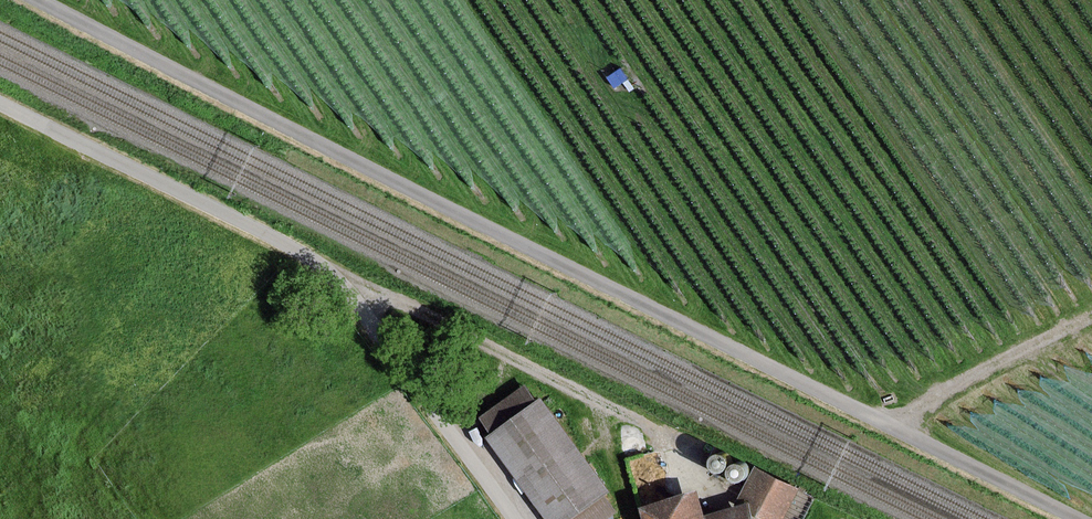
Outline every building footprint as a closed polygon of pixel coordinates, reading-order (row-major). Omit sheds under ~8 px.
[(541,401),(494,436),(557,518),(603,518),(613,511),(601,495),(609,490),(541,401)] [(753,505),(709,517),(701,490),(651,504),(655,518),(758,518),(753,505)]
